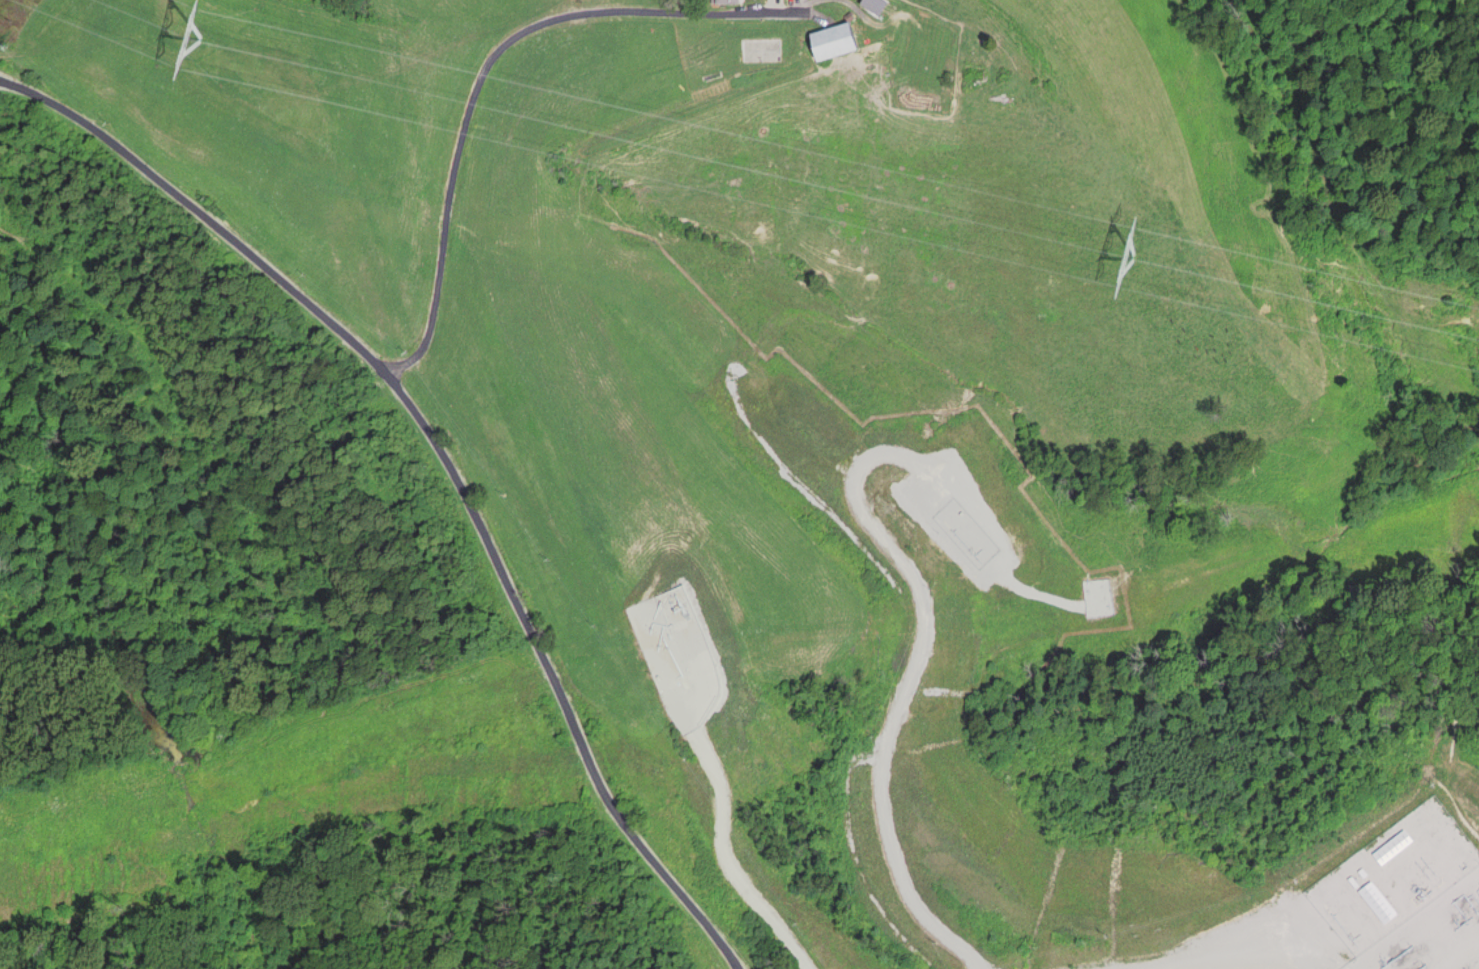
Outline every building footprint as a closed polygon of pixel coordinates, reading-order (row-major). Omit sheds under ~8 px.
[(876,0),(858,0),(856,3),(876,18),(885,6),(876,0)] [(854,51),(847,23),(799,35),(806,63),(854,51)]
